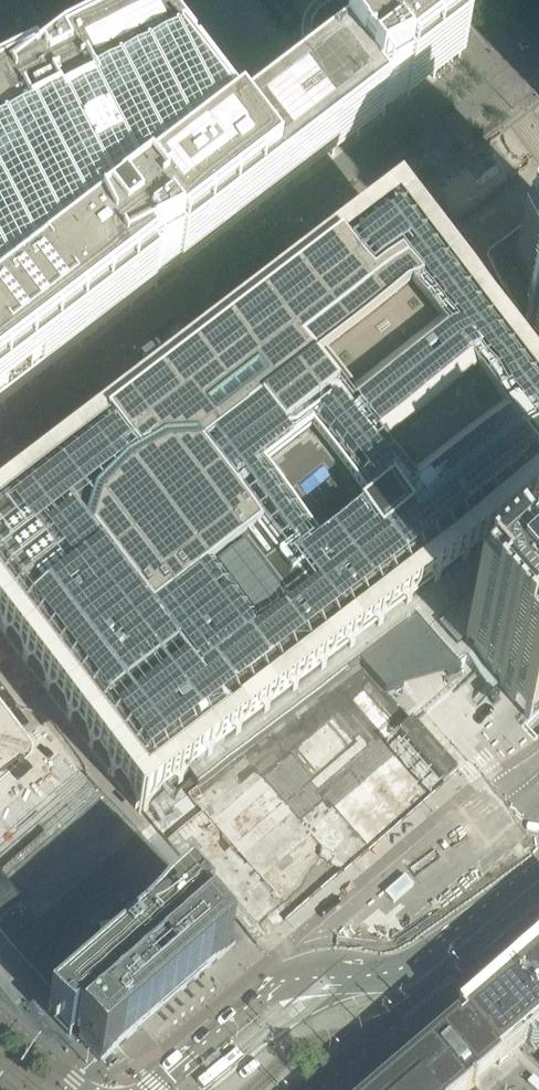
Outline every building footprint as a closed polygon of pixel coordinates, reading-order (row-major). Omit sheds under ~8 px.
[(91,343),(154,296),(146,285),(175,270),(180,276),(282,198),(325,165),(382,122),(374,111),(402,96),(407,102),(463,59),(458,37),(451,16),(444,0),(349,0),(350,2),(339,7),(335,1),(320,8),(313,13),(307,19),(303,26),(301,33),(308,35),(307,41),(308,44),(307,44),(305,46),(303,49),(303,52),(305,55),(308,57),(312,57),(313,59),(317,64),(312,70),(321,78),(281,109),(234,145),(228,149),(225,145),(231,141),(207,110),(191,88),(185,93),(181,88),(188,84),(144,26),(100,49),(52,73),(56,80),(45,88),(42,90),(30,100),(24,88),(17,91),(0,100),(0,413),(91,343)] [(140,815),(538,508),(538,400),(459,294),(444,275),(389,202),(367,218),(322,253),(0,502),(0,631),(70,723),(140,815)] [(486,264),(487,266),(525,340),(531,335),(538,345),(538,221),(488,259),(487,261),(486,264)] [(463,648),(472,658),(479,667),(494,683),(511,703),(522,716),(528,723),(538,713),(538,582),(463,648)] [(52,993),(72,975),(77,979),(80,984),(47,1012),(58,1025),(69,1037),(74,1033),(100,1063),(235,946),(136,833),(36,920),(0,879),(0,929),(52,993)] [(498,1067),(516,1051),(538,1032),(538,951),(459,1020),(451,1026),(377,1089),(471,1089),(491,1072),(498,1067)]
